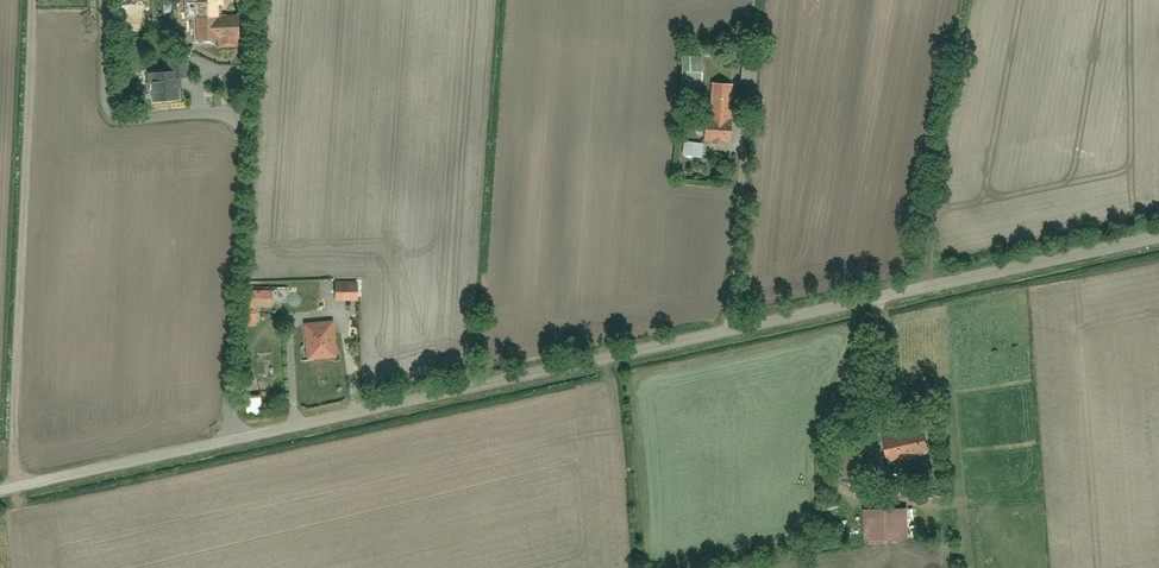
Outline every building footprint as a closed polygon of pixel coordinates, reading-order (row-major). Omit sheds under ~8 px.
[(223,0),(196,0),(197,40),(220,39),(220,51),(240,50),(239,36),(245,36),(244,13),(223,13),(223,0)] [(738,35),(737,53),(754,54),(756,37),(738,35)] [(169,58),(171,72),(171,78),(176,77),(188,76),(186,57),(169,58)] [(684,59),(683,89),(701,90),(702,60),(684,59)] [(171,78),(171,72),(149,74),(151,90),(155,90),(155,100),(177,98),(176,77),(171,78)] [(710,84),(706,143),(734,145),(738,86),(710,84)] [(684,141),(683,156),(704,158),(705,143),(684,141)] [(337,282),(337,302),(359,302),(359,282),(337,282)] [(253,293),(253,309),(273,309),(273,293),(253,293)] [(304,325),(308,360),(339,356),(335,322),(304,325)] [(885,431),(889,462),(930,457),(926,426),(885,431)] [(865,510),(867,542),(911,540),(909,508),(865,510)]
